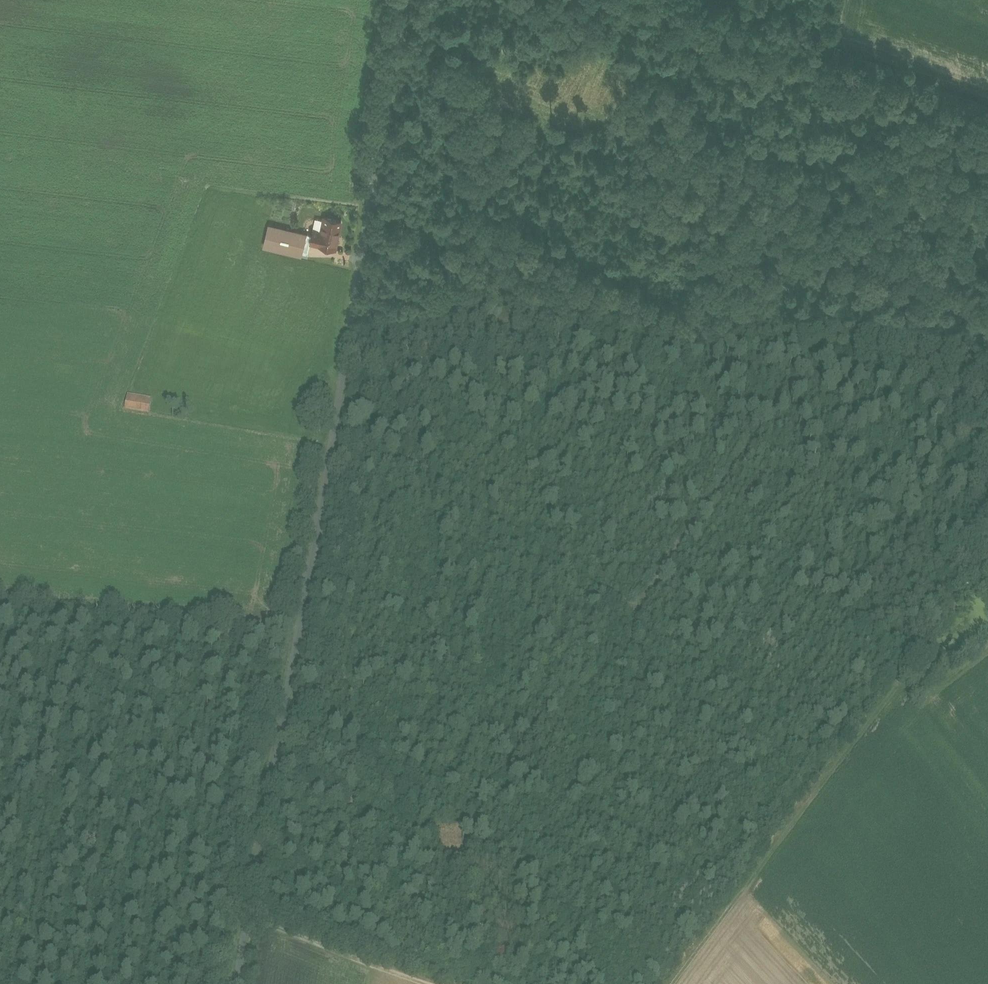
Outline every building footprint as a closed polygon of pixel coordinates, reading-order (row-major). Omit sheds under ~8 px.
[(311,239),(307,258),(343,265),(346,247),(338,246),(342,221),(322,217),(317,240),(311,239)] [(265,247),(302,256),(307,236),(270,226),(265,247)] [(130,394),(127,406),(150,411),(152,398),(130,394)]
